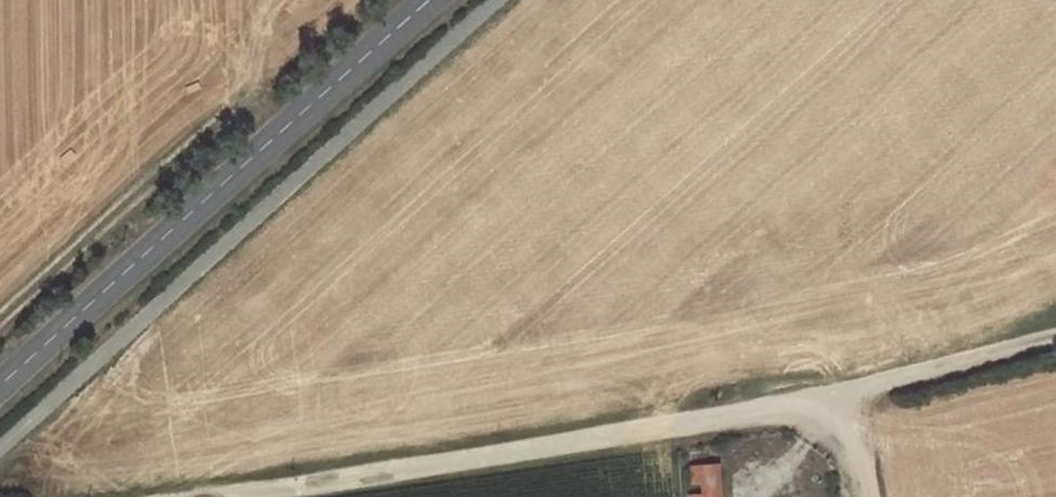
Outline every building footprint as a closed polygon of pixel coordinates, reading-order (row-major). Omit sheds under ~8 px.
[(717,465),(690,466),(691,483),(700,482),(701,495),(690,496),(718,496),(717,465)]
